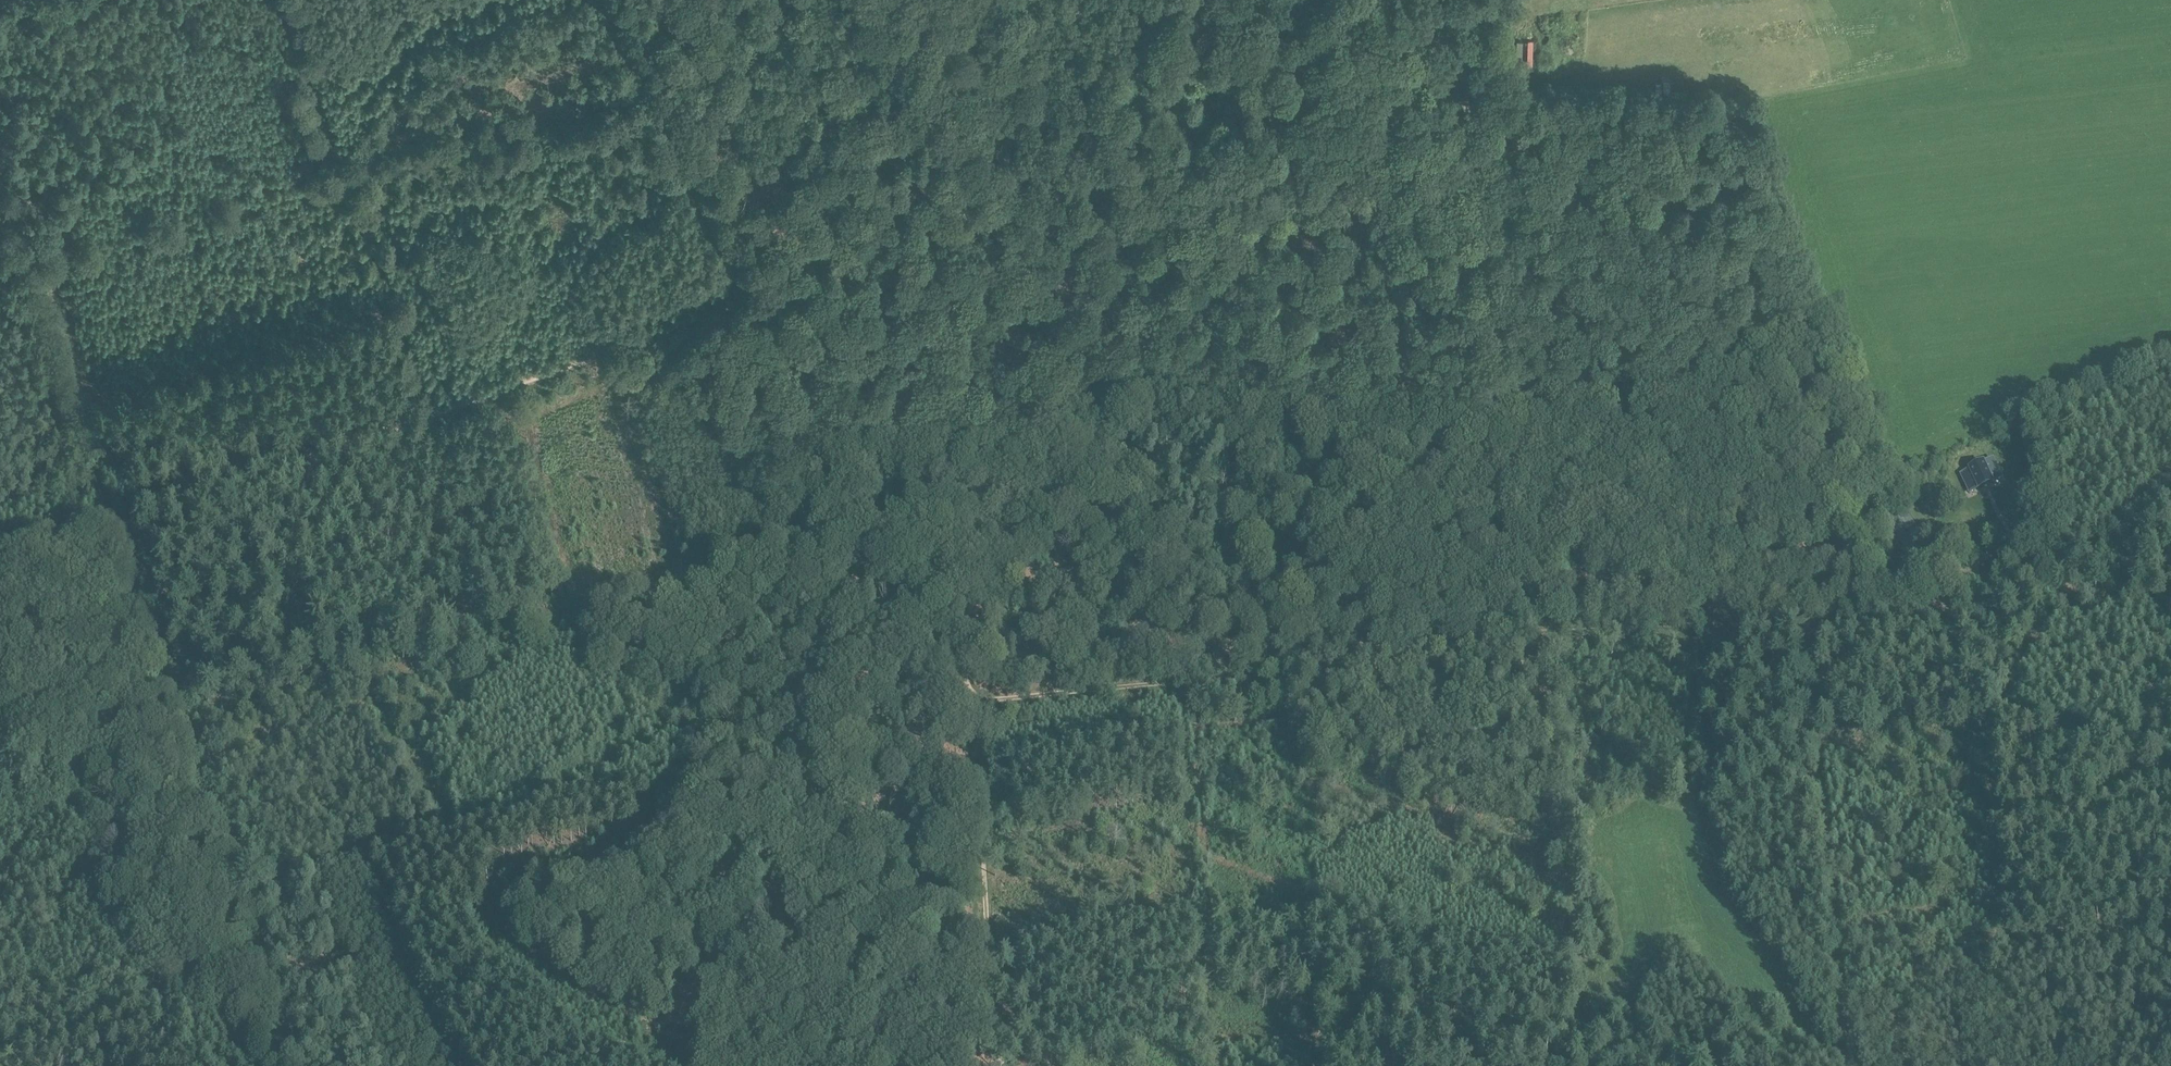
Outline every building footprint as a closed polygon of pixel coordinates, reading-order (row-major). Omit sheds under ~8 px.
[(1970,470),(1959,476),(1969,496),(1977,493),(1994,486),(1994,485),(2003,481),(1993,460),(1984,464),(1984,463),(1970,469),(1970,470)]
